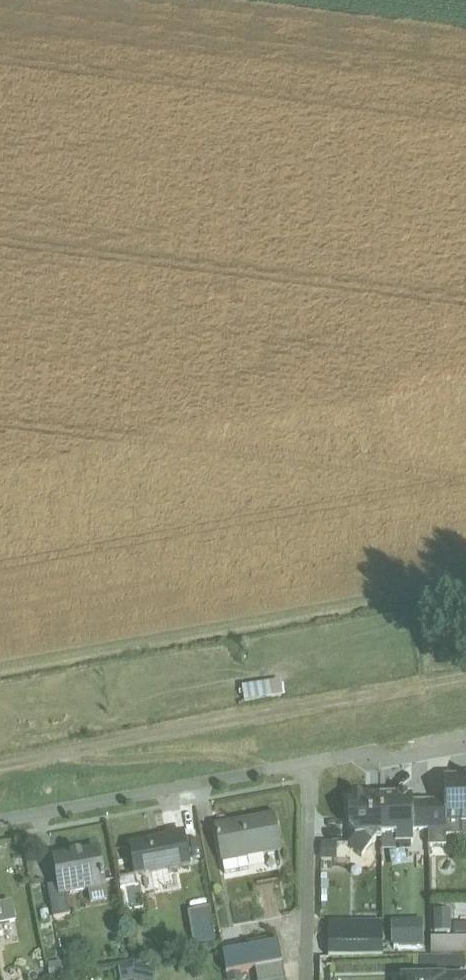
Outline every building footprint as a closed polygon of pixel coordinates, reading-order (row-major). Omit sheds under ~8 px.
[(281,701),(278,685),(242,691),(244,706),(281,701)] [(429,831),(429,848),(446,847),(446,837),(461,837),(461,825),(465,825),(465,777),(444,778),(444,802),(429,802),(429,831)] [(380,797),(381,838),(396,838),(397,845),(399,846),(399,849),(411,849),(412,845),(413,845),(413,831),(429,831),(429,802),(413,803),(413,795),(380,796),(380,797)] [(381,838),(380,797),(348,798),(349,831),(352,835),(349,838),(352,842),(349,845),(362,858),(372,847),(376,842),(376,841),(381,841),(381,838)] [(274,818),(215,829),(225,877),(250,873),(247,860),(281,853),(274,818)] [(166,839),(128,846),(135,880),(192,869),(184,833),(165,836),(166,839)] [(381,838),(381,841),(382,851),(397,851),(397,845),(396,838),(381,838)] [(328,862),(328,840),(311,841),(311,862),(328,862)] [(58,889),(49,891),(55,920),(70,917),(66,898),(88,894),(91,905),(109,902),(99,850),(52,859),(58,889)] [(17,925),(12,904),(0,906),(0,928),(17,925)] [(209,909),(188,913),(195,946),(215,942),(209,909)] [(451,911),(433,911),(434,933),(451,933),(451,911)] [(423,920),(391,921),(392,946),(423,945),(423,920)] [(329,935),(382,935),(382,923),(329,924),(329,935)] [(454,935),(465,935),(465,926),(454,925),(454,935)] [(382,935),(329,935),(328,959),(382,958),(382,935)] [(432,940),(432,956),(465,956),(465,939),(432,940)] [(248,951),(268,947),(267,940),(247,944),(248,951)] [(248,951),(224,955),(228,979),(243,979),(241,973),(256,970),(283,965),(279,945),(268,947),(248,951)] [(420,958),(419,972),(465,971),(465,958),(420,958)] [(25,972),(30,979),(39,979),(46,976),(44,961),(25,972)] [(61,964),(48,965),(50,978),(63,976),(61,964)] [(256,970),(258,979),(286,979),(283,965),(256,970)] [(117,969),(119,979),(152,979),(155,971),(134,966),(117,969)]
